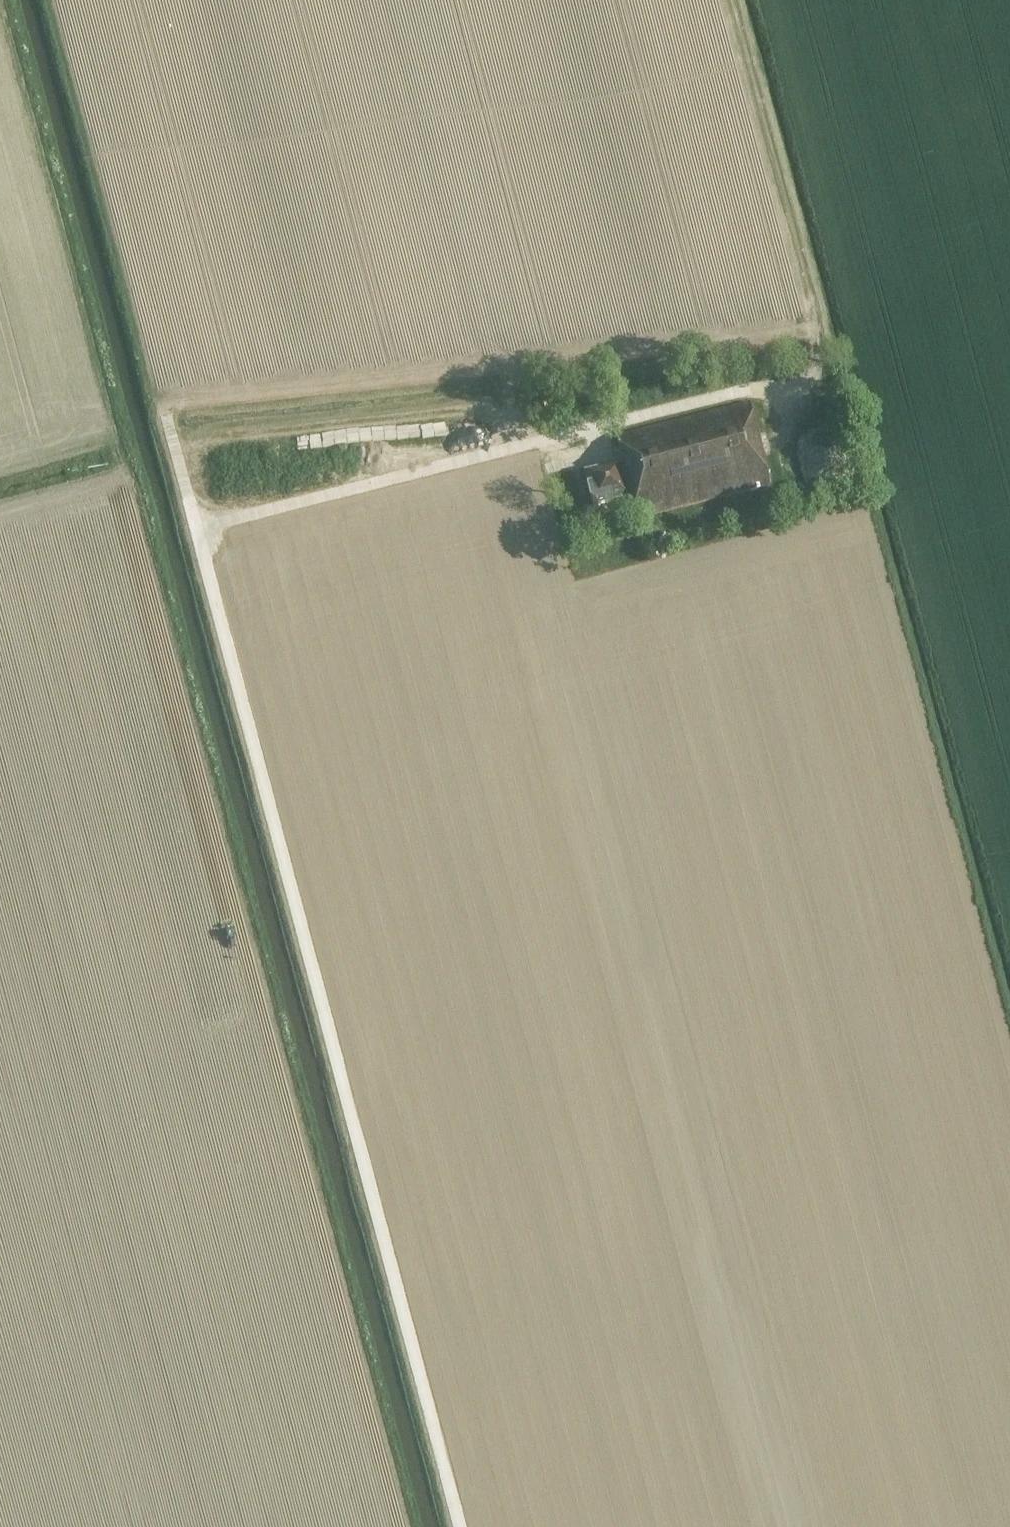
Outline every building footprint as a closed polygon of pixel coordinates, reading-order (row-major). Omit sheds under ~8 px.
[(612,501),(631,496),(634,507),(636,519),(770,485),(766,474),(768,474),(754,412),(751,412),(750,402),(617,434),(620,462),(584,471),(587,486),(593,506),(596,506),(613,503),(612,501)]
